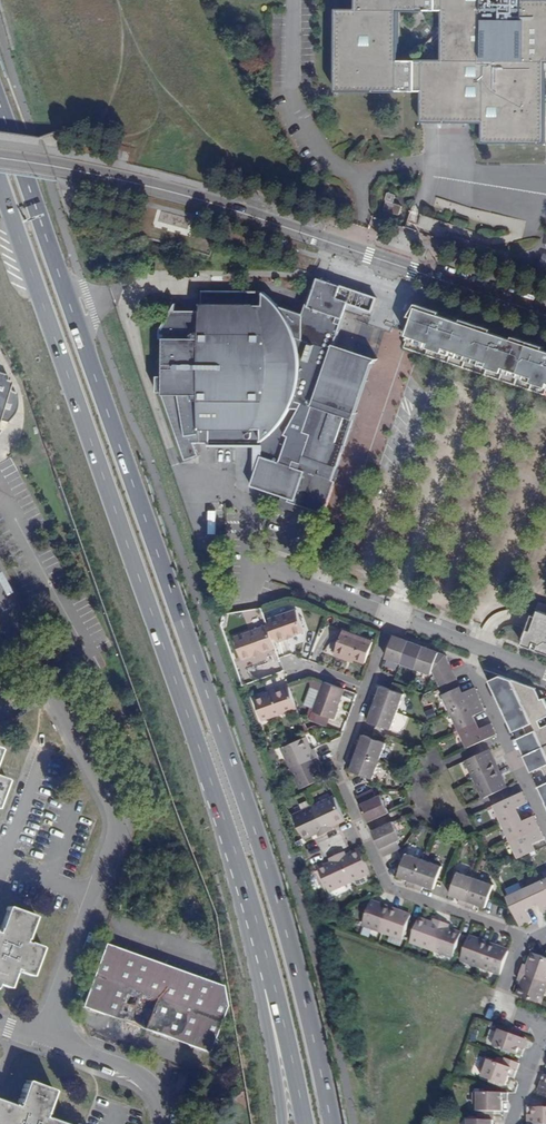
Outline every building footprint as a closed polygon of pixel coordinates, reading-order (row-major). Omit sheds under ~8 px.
[(364,10),(342,11),(341,90),(426,91),(427,120),(485,123),(486,144),(545,145),(545,0),(527,0),(364,0),(364,10)] [(321,278),(310,310),(346,319),(351,304),(348,303),(349,301),(350,298),(352,297),(353,297),(354,294),(333,287),(333,282),(321,278)] [(356,290),(333,282),(333,287),(354,294),(356,290)] [(353,297),(351,304),(368,310),(374,296),(356,290),(354,294),(353,297)] [(278,303),(237,293),(204,293),(204,310),(178,310),(178,303),(164,329),(164,338),(168,338),(167,376),(161,376),(161,392),(163,392),(186,460),(200,455),(196,443),(208,443),(208,445),(258,446),(258,444),(263,444),(264,456),(254,485),(284,495),(291,498),(290,501),(298,504),(326,513),(337,481),(335,480),(357,413),(351,411),(367,366),(348,359),(349,357),(334,352),(336,347),(346,319),(310,310),(308,316),(281,307),(279,304),(278,303)] [(265,293),(237,293),(278,303),(276,301),(274,298),(272,297),(270,295),(267,293),(265,293)] [(414,338),(427,343),(426,348),(442,353),(444,348),(450,350),(458,353),(466,356),(473,358),(487,363),(486,367),(502,372),(503,368),(510,370),(525,375),(532,377),(531,382),(545,387),(545,351),(543,350),(535,347),(519,342),(511,339),(460,322),(452,320),(416,307),(407,336),(414,338)] [(351,411),(357,413),(376,361),(336,347),(334,352),(349,357),(348,359),(367,366),(351,411)] [(6,424),(8,421),(13,417),(16,412),(17,408),(17,405),(16,402),(15,398),(15,395),(9,393),(8,392),(7,390),(9,383),(4,382),(4,380),(4,378),(3,377),(0,376),(0,423),(6,424)] [(291,498),(284,495),(281,505),(296,511),(298,504),(290,501),(291,498)] [(270,620),(271,622),(276,638),(277,641),(305,631),(298,610),(270,620)] [(523,645),(545,654),(545,614),(539,611),(537,618),(532,632),(528,631),(523,645)] [(534,616),(528,631),(532,632),(537,618),(534,616)] [(271,622),(268,623),(268,625),(273,639),(276,638),(271,622)] [(244,659),(276,647),(273,639),(268,625),(236,636),(244,659)] [(350,656),(356,659),(367,662),(374,641),(344,631),(336,654),(349,659),(350,656)] [(410,642),(394,636),(387,658),(402,663),(410,642)] [(424,647),(410,642),(402,663),(416,668),(424,647)] [(439,653),(424,647),(416,668),(431,673),(433,670),(439,653)] [(447,656),(439,653),(433,670),(450,662),(447,656)] [(450,662),(433,670),(437,678),(454,671),(450,662)] [(538,689),(486,670),(499,699),(503,697),(509,710),(505,712),(508,717),(510,716),(518,732),(545,719),(545,699),(543,700),(538,689)] [(454,671),(437,678),(441,686),(457,678),(454,671)] [(441,686),(444,694),(461,686),(457,678),(441,686)] [(334,717),(345,688),(324,681),(321,689),(311,685),(303,703),(314,707),(313,709),(322,713),(333,717),(334,717)] [(263,719),(297,707),(289,684),(289,683),(255,695),(263,719)] [(397,711),(404,693),(392,689),(382,685),(378,695),(373,694),(371,701),(397,711)] [(444,694),(452,712),(481,699),(476,687),(464,692),(461,686),(444,694)] [(503,697),(499,699),(505,712),(509,710),(503,697)] [(481,699),(452,712),(460,729),(477,722),(474,716),(486,710),(481,699)] [(390,729),(397,711),(371,701),(367,709),(372,711),(368,721),(376,724),(390,729)] [(333,717),(322,713),(319,720),(330,725),(333,717)] [(515,734),(518,732),(510,716),(508,717),(515,734)] [(518,732),(515,734),(518,740),(545,727),(545,719),(518,732)] [(460,729),(468,747),(497,734),(492,723),(480,728),(477,722),(460,729)] [(279,726),(269,730),(271,734),(268,735),(271,741),(283,735),(279,726)] [(518,740),(526,757),(529,756),(536,771),(545,767),(545,727),(518,740)] [(352,750),(379,760),(386,742),(372,737),(364,734),(360,744),(355,742),(352,750)] [(285,747),(294,767),(321,754),(317,747),(313,749),(308,737),(285,747)] [(372,778),(379,760),(352,750),(349,758),(354,760),(350,770),(362,774),(372,778)] [(499,770),(490,750),(468,760),(477,779),(499,770)] [(321,754),(294,767),(303,787),(326,777),(320,764),(324,762),(321,754)] [(529,756),(526,757),(533,773),(536,771),(529,756)] [(545,785),(545,767),(536,771),(533,773),(540,788),(545,785)] [(507,788),(499,770),(477,779),(485,798),(507,788)] [(376,796),(373,789),(369,791),(358,796),(369,821),(389,812),(381,794),(376,796)] [(529,804),(524,793),(496,806),(503,823),(520,815),(517,810),(529,804)] [(315,806),(327,832),(336,828),(334,824),(346,818),(335,796),(315,806)] [(317,831),(320,836),(327,832),(315,806),(295,815),(305,837),(317,831)] [(520,815),(503,823),(511,841),(540,828),(535,817),(523,822),(520,815)] [(384,856),(400,849),(396,840),(401,838),(393,821),(373,830),(384,856)] [(519,859),(530,854),(536,851),(534,845),(545,840),(540,828),(511,841),(519,859)] [(338,856),(350,884),(372,874),(361,850),(348,856),(346,852),(338,856)] [(408,880),(406,885),(415,888),(424,861),(406,854),(402,865),(398,876),(408,880)] [(330,893),(350,884),(338,856),(331,859),(333,863),(320,870),(330,893)] [(424,861),(415,888),(422,890),(423,886),(434,889),(437,881),(442,867),(424,861)] [(454,882),(453,887),(450,895),(460,899),(458,904),(466,907),(476,880),(453,871),(450,880),(454,882)] [(486,908),(489,900),(495,887),(476,880),(466,907),(474,910),(476,905),(486,908)] [(545,914),(545,888),(543,881),(525,890),(532,906),(539,903),(544,915),(545,914)] [(526,909),(532,906),(525,890),(507,897),(512,909),(520,926),(531,921),(526,909)] [(364,928),(384,934),(392,912),(372,904),(364,928)] [(9,988),(16,969),(19,970),(19,972),(31,976),(41,948),(25,942),(34,917),(8,907),(0,930),(0,985),(9,988)] [(392,912),(384,934),(404,941),(412,918),(392,912)] [(411,944),(432,952),(442,924),(435,921),(433,926),(419,921),(411,944)] [(442,924),(432,952),(454,959),(462,936),(449,932),(450,927),(442,924)] [(461,962),(481,969),(489,946),(469,939),(461,962)] [(82,1005),(104,1013),(105,1010),(126,1018),(125,1021),(166,1036),(167,1033),(188,1040),(187,1043),(209,1051),(226,1003),(222,983),(201,976),(200,979),(188,974),(189,971),(147,956),(146,960),(125,952),(126,949),(105,941),(82,1005)] [(489,946),(481,969),(501,976),(509,953),(489,946)] [(147,956),(126,949),(125,952),(146,960),(147,956)] [(523,964),(520,972),(545,982),(545,957),(542,956),(540,955),(533,953),(528,966),(523,964)] [(517,995),(540,1004),(545,986),(545,982),(520,972),(517,981),(521,982),(517,995)] [(105,1010),(104,1013),(125,1021),(126,1018),(105,1010)] [(515,1053),(523,1055),(525,1049),(522,1047),(525,1040),(515,1036),(505,1033),(500,1031),(495,1045),(515,1053)] [(167,1033),(166,1036),(187,1043),(188,1040),(167,1033)] [(515,1077),(520,1062),(513,1059),(506,1056),(504,1063),(486,1057),(482,1068),(486,1070),(484,1076),(489,1078),(500,1082),(507,1084),(510,1075),(515,1077)] [(43,1117),(53,1091),(27,1081),(17,1107),(0,1101),(0,1123),(62,1123),(43,1117)] [(477,1110),(479,1110),(496,1111),(502,1111),(503,1100),(508,1101),(508,1091),(494,1091),(473,1091),(473,1103),(477,1103),(477,1110)] [(545,1107),(528,1106),(528,1108),(527,1115),(531,1115),(531,1123),(545,1123),(545,1107)]
